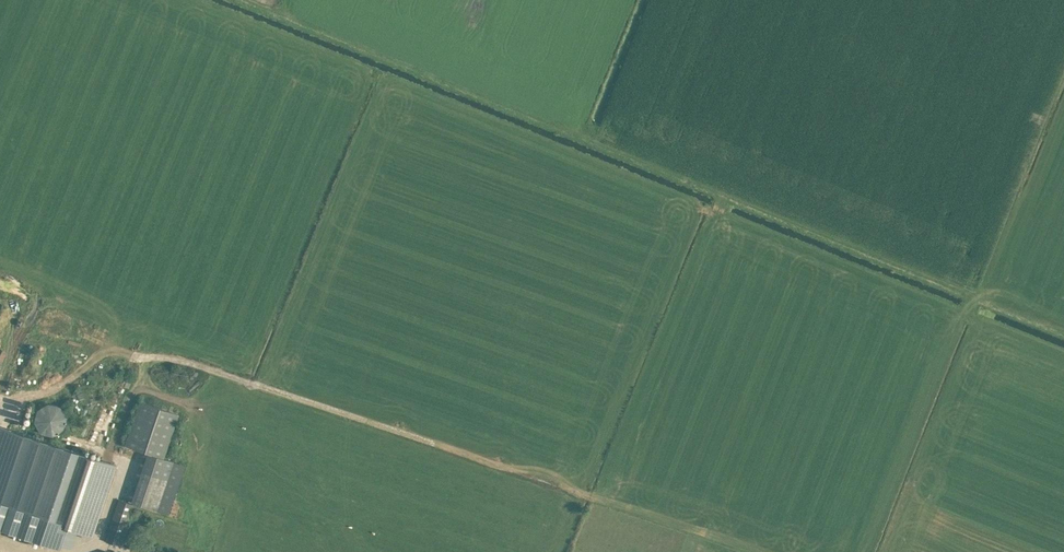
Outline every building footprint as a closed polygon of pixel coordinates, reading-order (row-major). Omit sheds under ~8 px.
[(131,501),(157,510),(173,461),(164,458),(179,414),(140,401),(125,445),(148,453),(131,501)] [(37,409),(34,422),(41,432),(53,436),(64,429),(67,417),(61,406),(48,403),(37,409)] [(93,536),(117,465),(1,428),(0,431),(0,530),(48,545),(54,524),(93,536)] [(133,504),(119,499),(105,541),(119,545),(133,504)]
